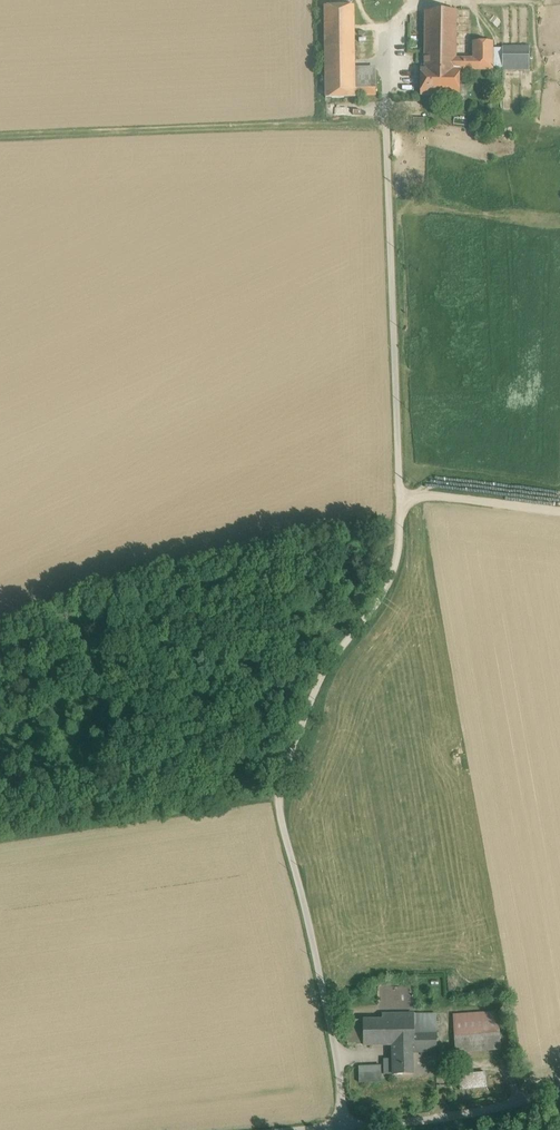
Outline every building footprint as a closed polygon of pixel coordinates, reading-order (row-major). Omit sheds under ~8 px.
[(354,6),(324,6),(326,98),(356,97),(356,95),(356,83),(355,67),(354,6)] [(457,10),(425,11),(424,69),(460,69),(460,70),(493,70),(493,42),(473,42),(473,58),(456,58),(457,10)] [(529,56),(503,56),(503,70),(529,70),(529,56)] [(375,67),(355,67),(356,83),(376,83),(375,67)] [(424,69),(421,69),(421,95),(460,95),(460,70),(460,69),(424,69)] [(376,83),(356,83),(356,95),(376,95),(376,83)] [(436,1014),(382,1015),(382,1020),(364,1020),(364,1045),(393,1045),(393,1052),(412,1051),(412,1052),(437,1051),(436,1014)] [(498,1020),(453,1023),(455,1053),(501,1049),(498,1020)] [(350,1042),(362,1043),(362,1036),(361,1036),(361,1030),(350,1029),(350,1042)] [(412,1051),(393,1052),(394,1075),(412,1075),(412,1052),(412,1051)] [(381,1066),(359,1067),(359,1083),(382,1082),(381,1066)] [(460,1088),(488,1087),(487,1072),(459,1072),(460,1088)]
